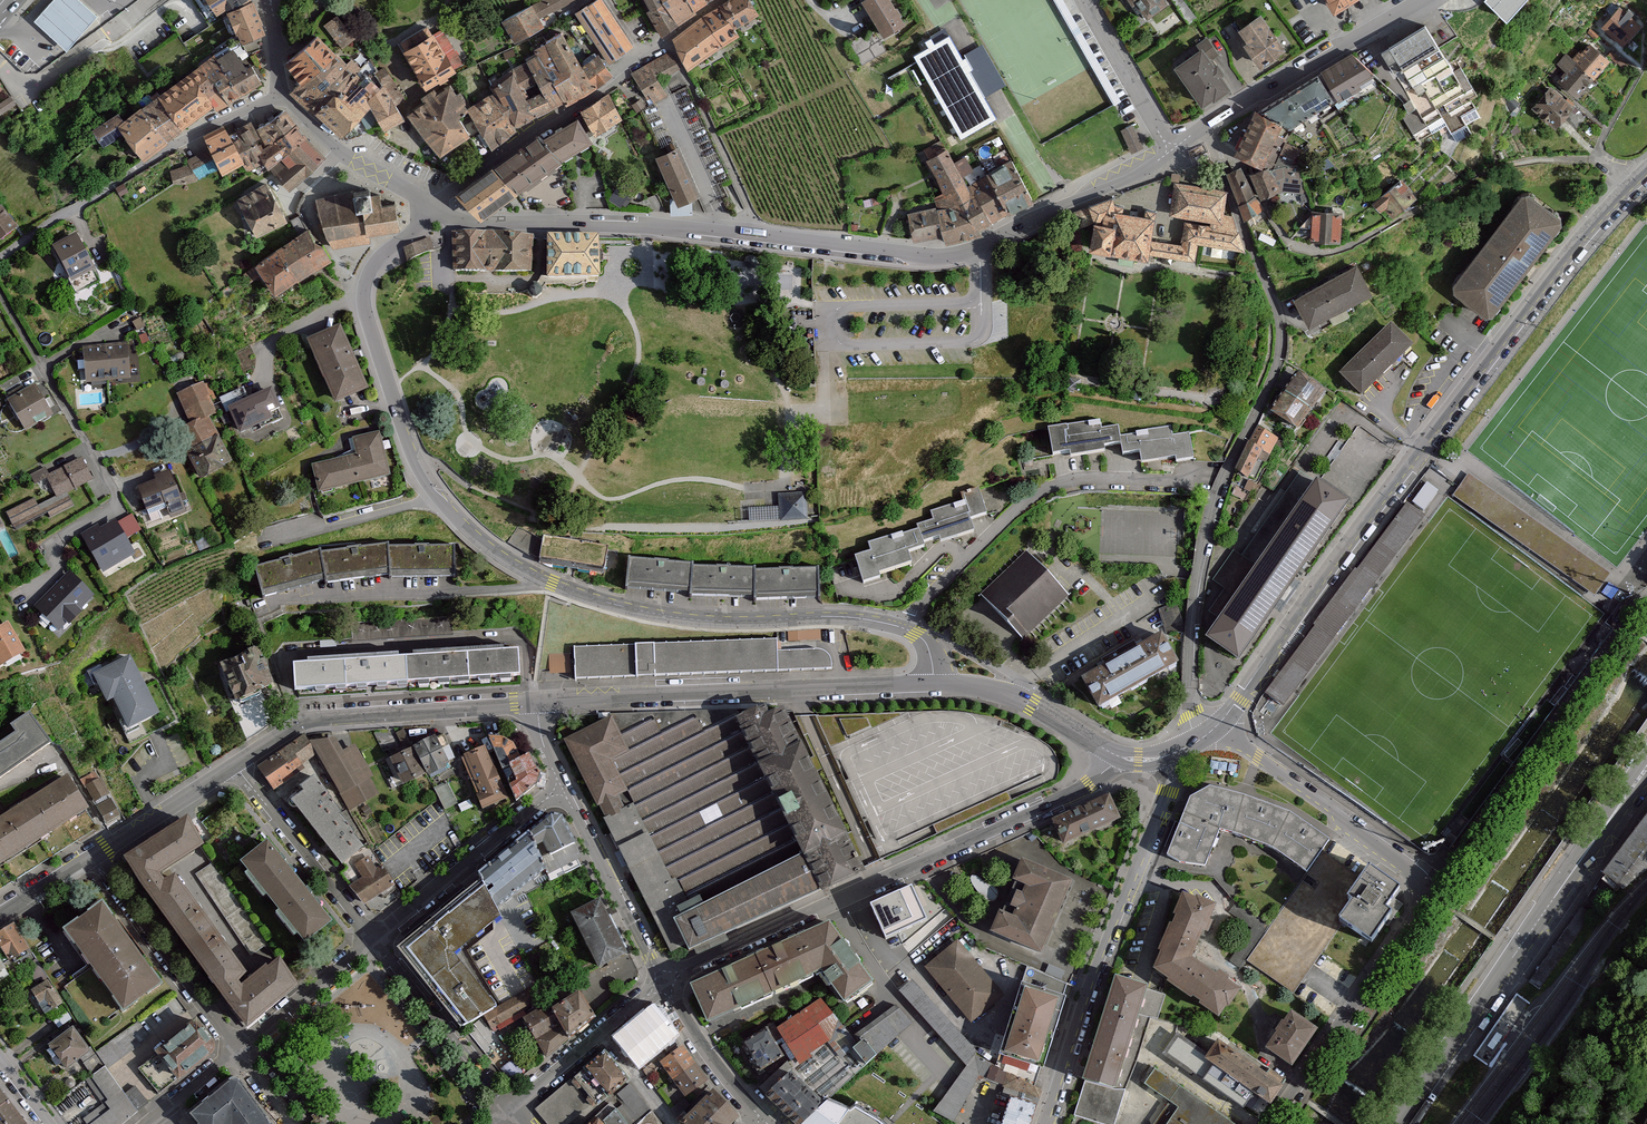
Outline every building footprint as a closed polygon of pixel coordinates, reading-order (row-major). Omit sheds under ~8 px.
[(34,22),(67,52),(98,17),(79,0),(54,0),(34,22)] [(217,13),(237,0),(209,0),(217,13)] [(534,5),(540,16),(568,0),(544,0),(534,5)] [(599,0),(576,14),(605,62),(628,48),(599,0)] [(660,0),(648,8),(644,10),(660,34),(676,23),(660,0)] [(691,0),(660,0),(676,23),(696,9),(691,0)] [(706,0),(691,0),(696,9),(707,2),(706,0)] [(745,0),(730,0),(721,5),(734,26),(754,14),(745,0)] [(888,0),(866,0),(863,2),(883,37),(903,26),(888,0)] [(1066,21),(1114,106),(1121,102),(1063,0),(1054,0),(1066,21)] [(1145,16),(1166,0),(1133,0),(1145,16)] [(1484,2),(1505,20),(1522,0),(1486,0),(1484,2)] [(251,4),(229,13),(241,44),(263,35),(251,4)] [(538,27),(527,8),(502,22),(513,41),(538,27)] [(1603,28),(1624,47),(1642,27),(1620,9),(1603,28)] [(1237,40),(1253,64),(1279,47),(1255,10),(1232,25),(1240,37),(1237,40)] [(735,36),(719,11),(672,41),(688,66),(735,36)] [(341,12),(326,24),(344,48),(359,36),(341,12)] [(1475,99),(1423,23),(1378,53),(1430,129),(1475,99)] [(1587,32),(1596,38),(1598,35),(1590,28),(1587,32)] [(446,72),(426,29),(398,42),(417,85),(446,72)] [(375,85),(325,33),(291,61),(307,79),(291,91),(316,117),(322,111),(348,138),(374,109),(369,102),(375,85)] [(589,88),(559,36),(535,49),(565,102),(589,88)] [(1168,61),(1194,101),(1205,94),(1206,96),(1223,86),(1213,71),(1216,69),(1210,60),(1208,61),(1206,58),(1215,52),(1204,36),(1168,61)] [(948,37),(913,57),(960,139),(995,119),(984,99),(962,61),(948,37)] [(966,59),(962,61),(984,99),(1005,87),(982,45),(964,56),(966,59)] [(1573,62),(1593,80),(1610,61),(1591,45),(1582,55),(1580,53),(1573,62)] [(258,83),(238,48),(203,68),(222,101),(224,103),(258,83)] [(675,67),(667,54),(635,72),(652,102),(664,95),(654,78),(675,67)] [(1320,74),(1332,97),(1354,83),(1352,80),(1368,71),(1352,55),(1320,74)] [(1557,81),(1577,99),(1593,80),(1573,62),(1565,56),(1560,62),(1567,69),(1557,81)] [(609,75),(596,58),(583,67),(595,85),(609,75)] [(556,99),(534,61),(491,85),(513,124),(556,99)] [(222,101),(203,68),(165,96),(184,125),(222,101)] [(1325,100),(1311,79),(1271,105),(1297,122),(1325,100)] [(396,85),(369,102),(374,109),(389,131),(408,118),(398,103),(405,99),(396,85)] [(1529,107),(1554,128),(1572,106),(1547,86),(1529,107)] [(430,105),(414,116),(444,160),(477,138),(462,116),(471,110),(455,87),(442,96),(438,90),(426,99),(430,105)] [(1519,103),(1508,92),(1501,99),(1509,113),(1519,103)] [(184,125),(165,96),(125,124),(148,155),(184,125)] [(619,118),(608,97),(580,113),(592,134),(619,118)] [(11,98),(0,104),(0,114),(15,104),(11,98)] [(512,132),(490,99),(470,112),(491,145),(512,132)] [(641,100),(632,105),(637,112),(645,107),(641,100)] [(1284,121),(1257,109),(1238,150),(1265,162),(1284,121)] [(129,131),(120,116),(95,132),(104,147),(129,131)] [(300,138),(285,117),(262,133),(277,154),(300,138)] [(587,143),(573,120),(545,137),(558,160),(587,143)] [(267,159),(250,125),(235,133),(252,166),(267,159)] [(245,164),(227,126),(206,136),(224,174),(245,164)] [(1128,128),(1123,131),(1131,149),(1142,144),(1133,126),(1128,128)] [(551,161),(533,139),(498,166),(516,188),(551,161)] [(1295,163),(1303,146),(1290,139),(1282,157),(1295,163)] [(316,161),(301,144),(274,168),(290,185),(316,161)] [(941,145),(923,156),(940,190),(932,195),(931,206),(951,204),(956,202),(970,194),(964,183),(941,145)] [(662,157),(656,160),(678,207),(700,197),(678,150),(662,157)] [(219,169),(210,151),(190,161),(200,179),(219,169)] [(981,169),(983,172),(1006,209),(1029,196),(1007,155),(981,169)] [(195,181),(190,166),(172,172),(178,187),(195,181)] [(1270,166),(1254,172),(1263,197),(1279,191),(1270,166)] [(1302,191),(1301,167),(1281,168),(1282,192),(1302,191)] [(1241,169),(1228,174),(1249,216),(1261,210),(1241,169)] [(506,189),(490,170),(461,194),(478,213),(506,189)] [(983,172),(964,183),(987,220),(1006,209),(983,172)] [(1394,172),(1364,198),(1370,206),(1375,201),(1382,210),(1408,189),(1394,172)] [(1217,186),(1169,181),(1166,210),(1214,216),(1217,186)] [(286,217),(268,187),(243,202),(261,231),(286,217)] [(370,191),(314,200),(332,250),(370,244),(369,236),(398,231),(395,206),(382,207),(380,195),(371,197),(370,191)] [(987,220),(970,194),(956,202),(974,227),(987,220)] [(1522,197),(1488,242),(1526,272),(1562,228),(1561,221),(1529,196),(1522,197)] [(1235,247),(1230,230),(1202,227),(1204,223),(1180,220),(1176,244),(1145,241),(1147,216),(1107,209),(1102,197),(1084,206),(1086,219),(1079,247),(1141,259),(1142,252),(1188,259),(1192,240),(1235,247)] [(974,227),(956,202),(951,204),(931,206),(939,234),(940,242),(978,232),(974,227)] [(1303,205),(1301,232),(1332,234),(1334,208),(1303,205)] [(931,206),(901,212),(909,240),(939,234),(931,206)] [(3,211),(0,212),(0,240),(15,230),(3,211)] [(324,257),(306,231),(256,266),(274,292),(324,257)] [(534,275),(535,235),(455,233),(454,273),(534,275)] [(93,270),(75,238),(54,250),(72,282),(93,270)] [(403,249),(408,260),(435,249),(430,238),(403,249)] [(545,239),(545,279),(600,279),(600,239),(545,239)] [(1488,242),(1452,288),(1453,295),(1465,304),(1486,320),(1493,319),(1526,272),(1488,242)] [(1286,293),(1301,320),(1362,286),(1346,259),(1286,293)] [(775,273),(775,288),(794,288),(794,274),(775,273)] [(300,337),(327,399),(361,385),(334,323),(300,337)] [(1391,328),(1338,379),(1360,401),(1361,402),(1404,361),(1414,351),(1391,328)] [(128,347),(85,350),(87,384),(131,380),(128,347)] [(1313,409),(1326,389),(1298,371),(1285,390),(1313,409)] [(10,399),(27,431),(57,415),(40,383),(10,399)] [(221,403),(232,431),(267,417),(264,409),(274,405),(266,385),(221,403)] [(216,414),(204,387),(179,397),(191,425),(216,414)] [(1299,430),(1313,409),(1285,390),(1271,411),(1299,430)] [(1040,424),(1043,450),(1060,448),(1060,451),(1096,447),(1095,442),(1112,440),(1111,432),(1110,422),(1093,424),(1092,418),(1040,424)] [(1112,440),(1114,450),(1131,448),(1132,457),(1167,453),(1168,457),(1185,455),(1181,419),(1128,426),(1128,430),(1111,432),(1112,440)] [(179,435),(198,478),(229,464),(210,421),(179,435)] [(1250,443),(1262,450),(1270,454),(1279,438),(1259,427),(1250,443)] [(305,463),(311,488),(385,470),(375,429),(345,436),(349,452),(305,463)] [(1236,471),(1249,479),(1262,450),(1250,443),(1247,442),(1236,471)] [(50,478),(45,469),(30,476),(38,492),(50,486),(56,497),(57,500),(67,495),(93,482),(82,461),(50,478)] [(161,501),(168,519),(186,512),(170,469),(153,476),(156,483),(140,489),(146,506),(161,501)] [(1427,481),(1412,501),(1425,510),(1440,491),(1427,481)] [(909,524),(912,538),(929,533),(931,537),(963,527),(960,516),(977,510),(971,485),(953,490),(955,499),(924,509),(926,517),(908,522),(909,524)] [(1224,622),(1207,647),(1239,669),(1350,510),(1317,487),(1260,569),(1234,551),(1213,582),(1223,590),(1208,612),(1224,622)] [(777,495),(779,522),(807,520),(805,493),(777,495)] [(34,500),(6,514),(14,530),(48,514),(50,517),(72,505),(67,495),(57,500),(56,497),(38,507),(34,500)] [(126,512),(111,520),(119,536),(135,528),(126,512)] [(74,533),(94,570),(127,551),(119,536),(111,520),(110,517),(94,526),(92,523),(74,533)] [(845,554),(852,578),(869,573),(868,570),(900,560),(897,549),(914,543),(912,538),(909,524),(860,540),(862,548),(845,554)] [(518,527),(508,542),(540,560),(543,540),(518,527)] [(380,540),(312,549),(314,577),(314,580),(378,571),(380,543),(380,540)] [(540,560),(539,563),(605,574),(609,551),(543,540),(540,560)] [(446,542),(380,543),(378,571),(378,574),(444,575),(446,542)] [(250,594),(314,577),(312,549),(312,546),(244,563),(250,594)] [(1021,549),(974,593),(1019,639),(1065,596),(1021,549)] [(628,561),(626,590),(691,594),(693,568),(693,565),(628,561)] [(756,572),(693,568),(691,594),(691,599),(755,602),(756,572)] [(820,576),(756,572),(755,602),(818,606),(820,576)] [(36,611),(58,632),(66,624),(68,627),(79,615),(77,613),(93,598),(71,576),(36,611)] [(1166,630),(1184,626),(1178,603),(1160,608),(1166,630)] [(0,628),(0,663),(22,651),(7,624),(0,628)] [(1121,659),(1138,690),(1178,667),(1161,637),(1145,646),(1144,643),(1135,647),(1137,650),(1121,659)] [(629,643),(568,646),(570,679),(827,669),(827,666),(826,656),(821,651),(814,647),(772,649),(771,638),(648,643),(648,639),(629,640),(629,643)] [(259,686),(270,682),(256,646),(222,659),(237,698),(239,697),(241,702),(262,694),(259,686)] [(514,650),(400,657),(402,681),(515,675),(514,650)] [(1100,671),(1081,682),(1097,712),(1138,690),(1121,659),(1116,651),(1102,659),(1105,665),(1098,668),(1100,671)] [(115,699),(128,727),(142,721),(160,713),(147,685),(143,675),(135,656),(96,674),(104,692),(109,702),(115,699)] [(290,688),(402,681),(400,657),(288,663),(290,688)] [(49,744),(31,712),(12,725),(16,732),(0,743),(0,777),(49,744)] [(605,717),(570,737),(676,946),(851,866),(781,717),(605,717)] [(507,732),(492,739),(516,790),(541,779),(529,752),(519,757),(507,732)] [(435,734),(414,746),(429,771),(449,758),(435,734)] [(304,761),(315,753),(303,736),(283,750),(288,759),(298,752),(304,761)] [(311,740),(349,807),(377,793),(353,744),(340,750),(333,737),(311,740)] [(505,796),(485,746),(464,754),(484,804),(505,796)] [(411,747),(392,756),(402,779),(421,771),(411,747)] [(275,788),(304,768),(297,759),(286,767),(279,758),(262,770),(275,788)] [(82,778),(86,785),(99,777),(95,770),(82,778)] [(85,805),(66,775),(0,818),(0,860),(85,805)] [(86,785),(95,801),(107,795),(108,794),(99,777),(86,785)] [(340,861),(364,842),(313,778),(289,797),(340,861)] [(455,803),(447,784),(435,789),(443,808),(455,803)] [(1232,835),(1242,799),(1207,788),(1190,797),(1183,814),(1218,831),(1232,835)] [(107,795),(95,801),(98,805),(109,799),(107,795)] [(98,805),(106,820),(119,813),(111,798),(109,799),(98,805)] [(1289,814),(1242,799),(1232,835),(1272,850),(1289,814)] [(1060,845),(1113,822),(1103,801),(1051,825),(1060,845)] [(99,827),(85,805),(0,860),(0,889),(99,827)] [(1218,831),(1183,814),(1174,837),(1209,851),(1218,831)] [(1329,839),(1289,814),(1272,850),(1307,873),(1322,849),(1329,839)] [(1603,874),(1625,890),(1646,871),(1646,817),(1603,874)] [(567,841),(554,820),(537,832),(549,851),(567,841)] [(206,862),(179,821),(125,858),(236,1022),(290,986),(266,950),(251,960),(191,872),(206,862)] [(1209,851),(1174,837),(1166,854),(1180,862),(1205,865),(1209,851)] [(326,920),(263,840),(236,861),(300,940),(326,920)] [(546,861),(532,841),(483,876),(497,897),(546,861)] [(567,841),(549,851),(559,867),(576,856),(567,841)] [(1247,961),(1293,993),(1343,924),(1337,919),(1351,899),(1345,895),(1359,876),(1322,849),(1307,873),(1300,883),(1269,927),(1265,933),(1247,961)] [(374,868),(368,857),(356,864),(364,877),(352,884),(365,907),(396,890),(382,864),(374,868)] [(990,931),(1006,937),(1042,952),(1073,879),(1021,857),(990,931)] [(1397,885),(1367,864),(1359,876),(1345,895),(1351,899),(1337,919),(1343,924),(1372,944),(1395,911),(1384,904),(1397,885)] [(499,912),(477,885),(400,945),(464,1026),(489,1006),(447,952),(499,912)] [(928,918),(912,886),(872,906),(887,938),(928,918)] [(1209,911),(1181,899),(1166,940),(1192,950),(1209,911)] [(625,953),(599,901),(576,912),(601,964),(625,953)] [(153,985),(94,902),(56,929),(116,1012),(153,985)] [(948,905),(902,944),(910,954),(956,915),(948,905)] [(1251,929),(1228,962),(1240,970),(1247,961),(1265,933),(1269,927),(1236,905),(1230,914),(1251,929)] [(226,915),(234,929),(245,923),(237,909),(226,915)] [(875,983),(840,919),(767,959),(784,990),(831,965),(848,997),(875,983)] [(13,962),(32,951),(17,925),(0,934),(0,940),(13,962)] [(998,996),(951,939),(918,967),(965,1023),(998,996)] [(1188,961),(1192,950),(1166,940),(1156,967),(1190,991),(1204,970),(1188,961)] [(712,1022),(778,994),(762,958),(697,987),(712,1022)] [(6,987),(2,980),(10,975),(0,960),(0,991),(6,987)] [(1142,987),(1145,977),(1118,969),(1102,1023),(1128,1031),(1134,1012),(1142,987)] [(1233,989),(1204,970),(1190,991),(1219,1010),(1233,989)] [(43,976),(23,988),(37,1013),(58,1001),(43,976)] [(912,978),(899,990),(920,1014),(967,1065),(974,1054),(977,1050),(912,978)] [(1066,993),(1023,978),(999,1050),(1043,1064),(1066,993)] [(549,1004),(539,986),(489,1014),(500,1032),(549,1004)] [(1134,1012),(1147,1016),(1156,1018),(1164,994),(1142,987),(1134,1012)] [(1496,1028),(1503,1032),(1513,1015),(1521,1019),(1531,1002),(1517,993),(1496,1028)] [(595,1016),(580,994),(556,1010),(571,1032),(595,1016)] [(849,1030),(820,996),(777,1028),(799,1059),(827,1040),(841,1056),(853,1046),(849,1030)] [(863,1037),(877,1052),(886,1044),(911,1022),(896,1003),(858,1031),(863,1037)] [(1319,1024),(1294,1007),(1268,1045),(1293,1062),(1319,1024)] [(568,1038),(549,1009),(529,1021),(548,1052),(568,1038)] [(1128,1031),(1111,1087),(1125,1087),(1147,1016),(1134,1012),(1128,1031)] [(674,1037),(656,1015),(625,1042),(643,1063),(674,1037)] [(1111,1087),(1128,1031),(1102,1023),(1085,1079),(1111,1087)] [(206,1049),(186,1024),(151,1054),(171,1078),(206,1049)] [(87,1048),(71,1028),(44,1049),(60,1070),(87,1048)] [(787,1056),(769,1029),(747,1043),(764,1071),(787,1056)] [(1177,1034),(1165,1051),(1246,1104),(1255,1091),(1271,1101),(1286,1078),(1271,1069),(1269,1073),(1215,1037),(1205,1053),(1177,1034)] [(863,1037),(853,1046),(866,1062),(877,1052),(863,1037)] [(688,1094),(707,1079),(684,1049),(665,1063),(688,1094)] [(939,1101),(932,1110),(954,1123),(979,1075),(986,1078),(992,1062),(974,1054),(967,1065),(939,1101)] [(628,1081),(607,1055),(589,1070),(610,1096),(628,1081)] [(1153,1066),(1140,1084),(1167,1102),(1152,1123),(1238,1123),(1153,1066)] [(104,1068),(86,1081),(107,1111),(89,1123),(120,1123),(136,1113),(104,1068)] [(789,1068),(765,1091),(800,1123),(823,1099),(789,1068)] [(1085,1079),(1074,1113),(1106,1123),(1113,1123),(1125,1087),(1111,1087),(1085,1079)] [(572,1082),(538,1109),(550,1123),(567,1123),(590,1105),(572,1082)] [(226,1083),(185,1115),(193,1123),(258,1123),(226,1083)] [(669,1121),(672,1123),(722,1123),(729,1118),(702,1090),(669,1121)] [(1035,1103),(1009,1095),(1000,1123),(1029,1123),(1035,1103)] [(823,1099),(800,1123),(889,1123),(879,1116),(856,1102),(850,1107),(827,1096),(823,1099)] [(0,1109),(0,1123),(16,1123),(4,1106),(0,1109)] [(323,1106),(311,1114),(314,1118),(311,1121),(313,1123),(336,1123),(323,1106)]
